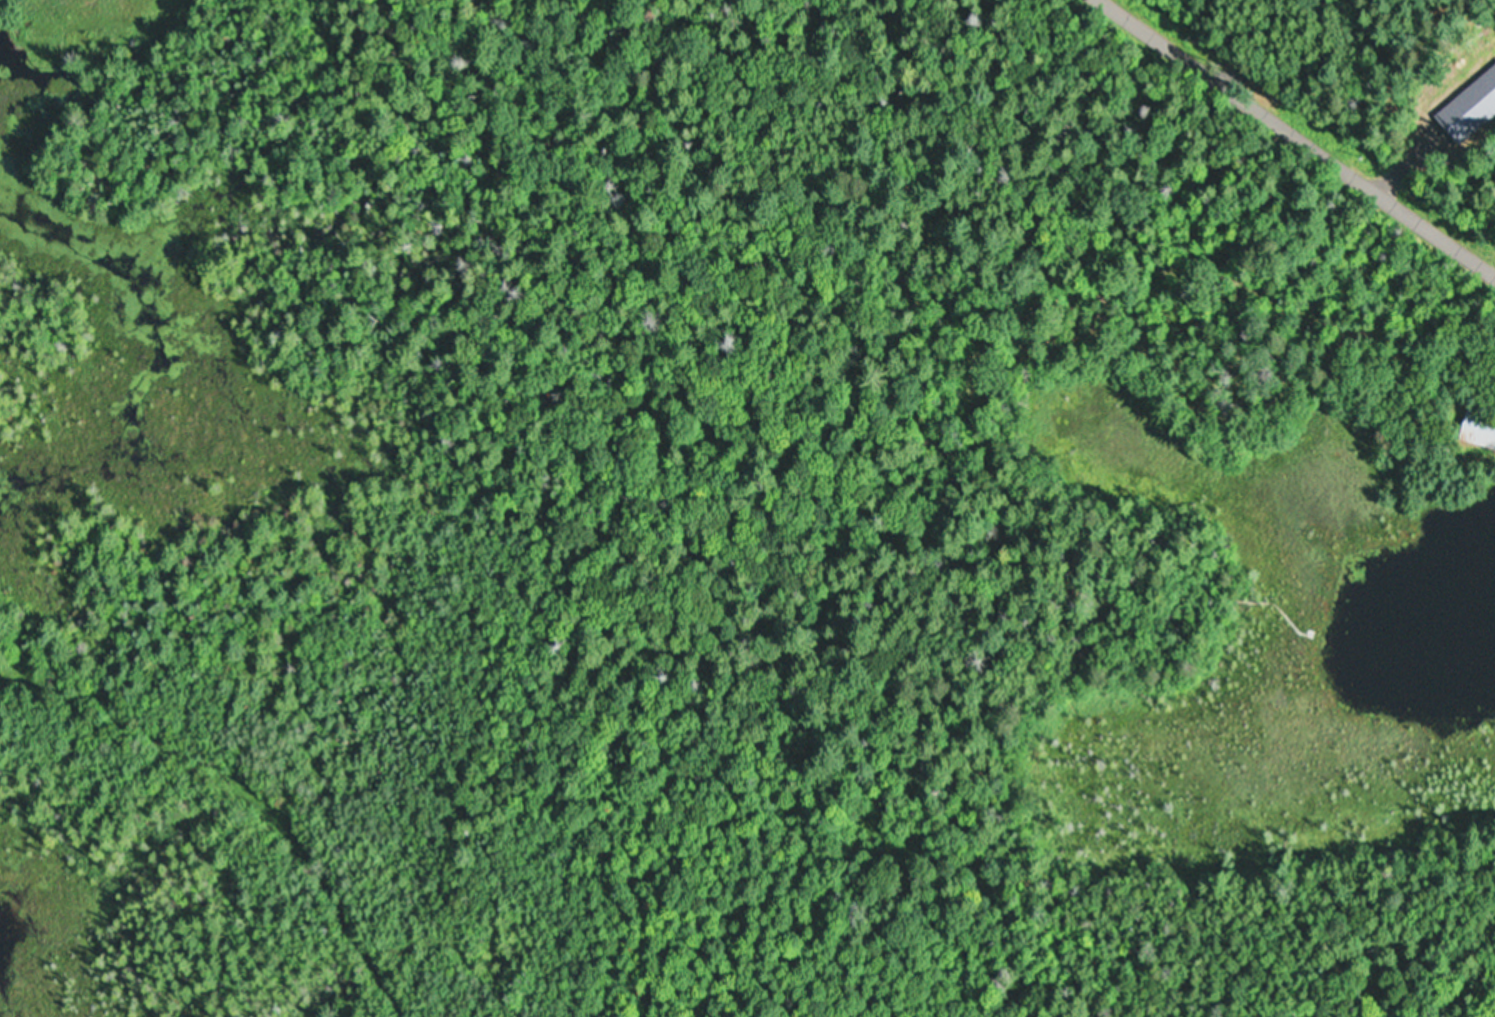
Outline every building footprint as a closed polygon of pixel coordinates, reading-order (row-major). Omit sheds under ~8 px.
[(1493,449),(1494,441),(1494,416),(1465,409),(1457,441),(1493,449)]
